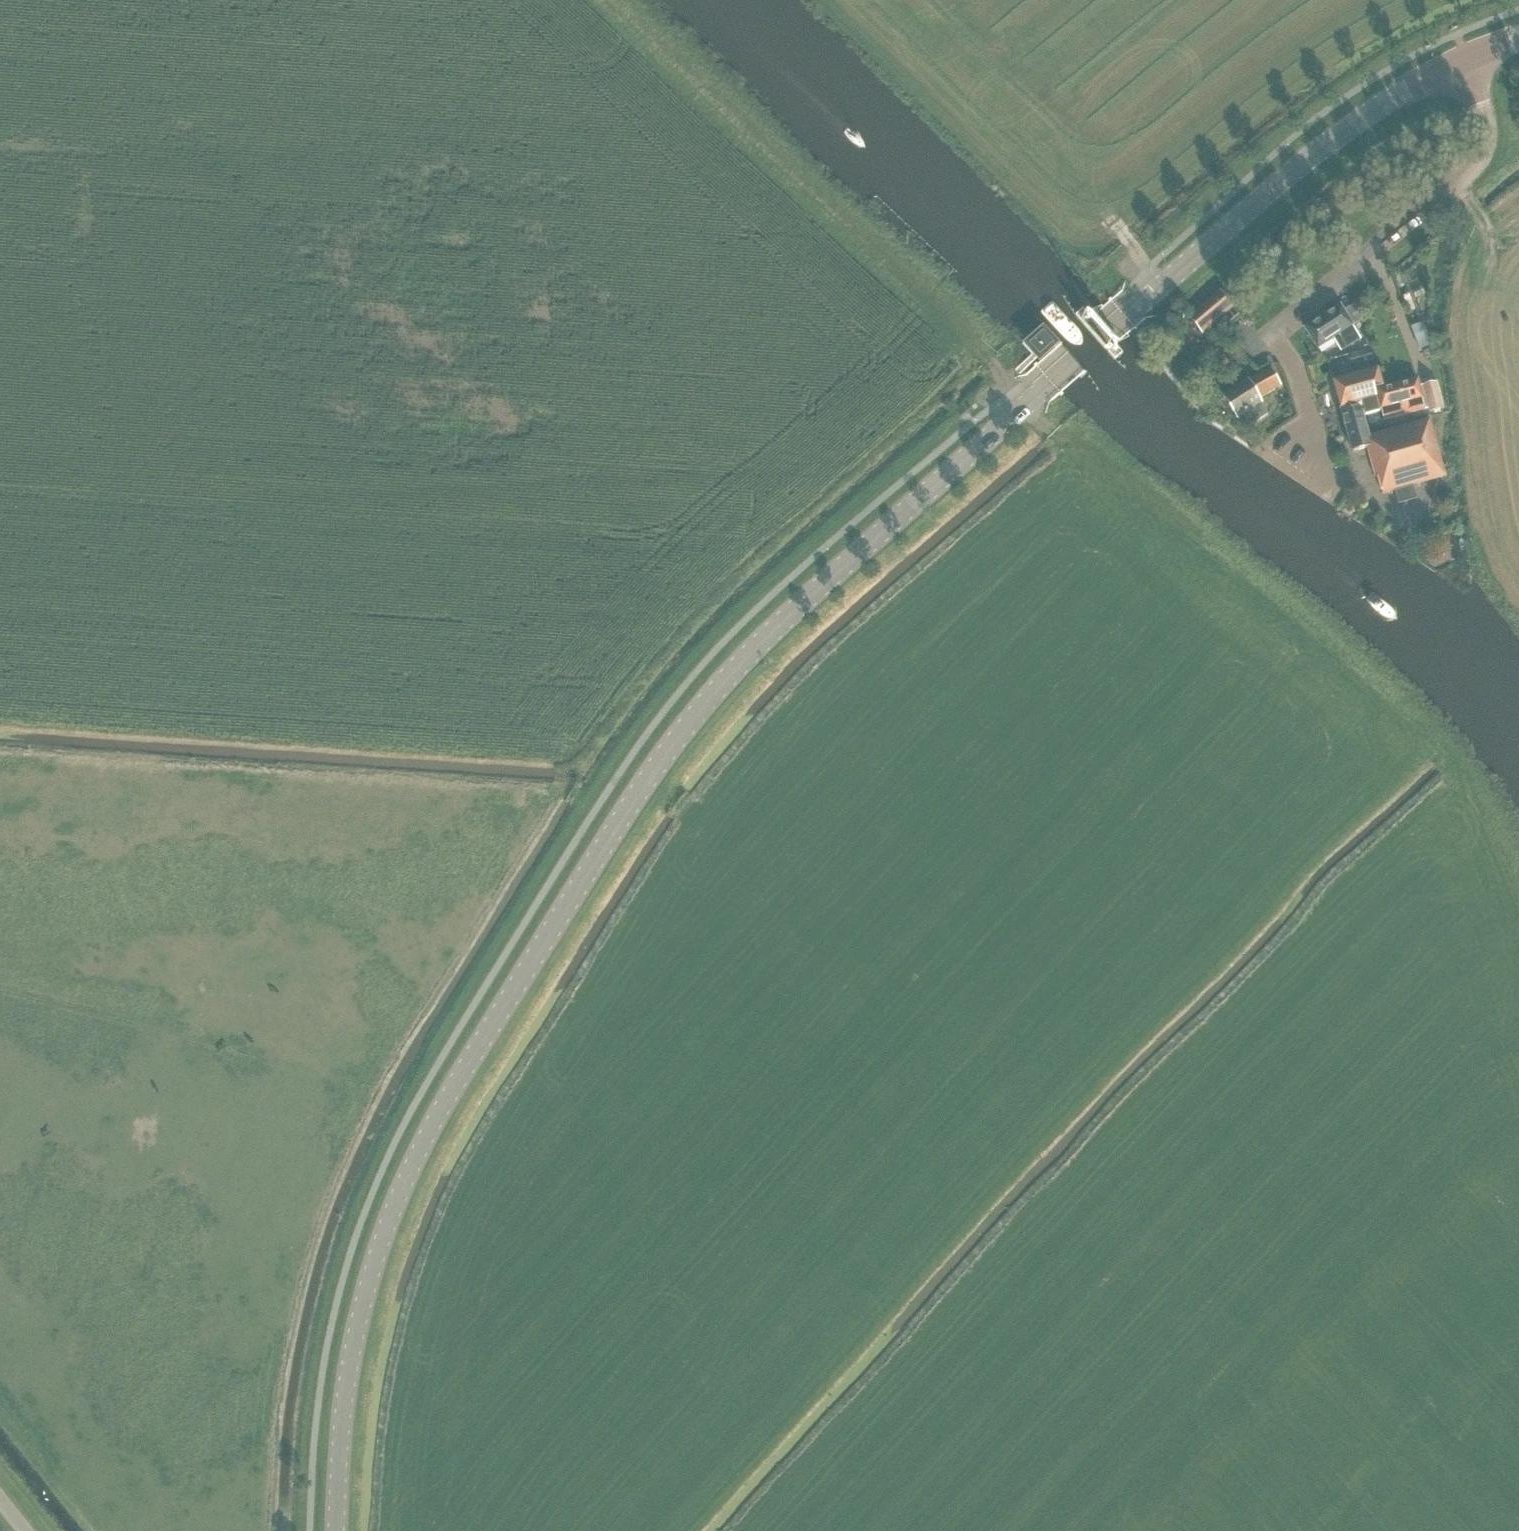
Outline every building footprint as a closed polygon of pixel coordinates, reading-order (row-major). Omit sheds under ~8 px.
[(1220,290),(1189,316),(1203,333),(1234,306),(1220,290)] [(1075,312),(1115,359),(1123,352),(1083,305),(1075,312)] [(1334,339),(1338,346),(1358,333),(1340,305),(1305,327),(1318,348),(1334,339)] [(1411,327),(1416,338),(1426,334),(1422,323),(1411,327)] [(1053,343),(1043,332),(1030,344),(1040,356),(1053,343)] [(1349,354),(1352,365),(1374,359),(1370,348),(1349,354)] [(1268,414),(1261,403),(1263,402),(1260,397),(1281,384),(1270,367),(1249,380),(1249,379),(1223,396),(1238,418),(1244,414),(1251,425),(1268,414)] [(1341,408),(1360,403),(1363,415),(1378,411),(1374,389),(1383,386),(1378,369),(1334,381),(1341,408)] [(1423,399),(1418,379),(1377,389),(1381,410),(1382,410),(1384,419),(1425,409),(1423,399)] [(1422,385),(1429,412),(1444,408),(1437,382),(1422,385)] [(1369,436),(1365,422),(1363,415),(1360,403),(1341,408),(1353,451),(1368,447),(1376,477),(1378,476),(1383,493),(1445,476),(1429,419),(1369,436)]
